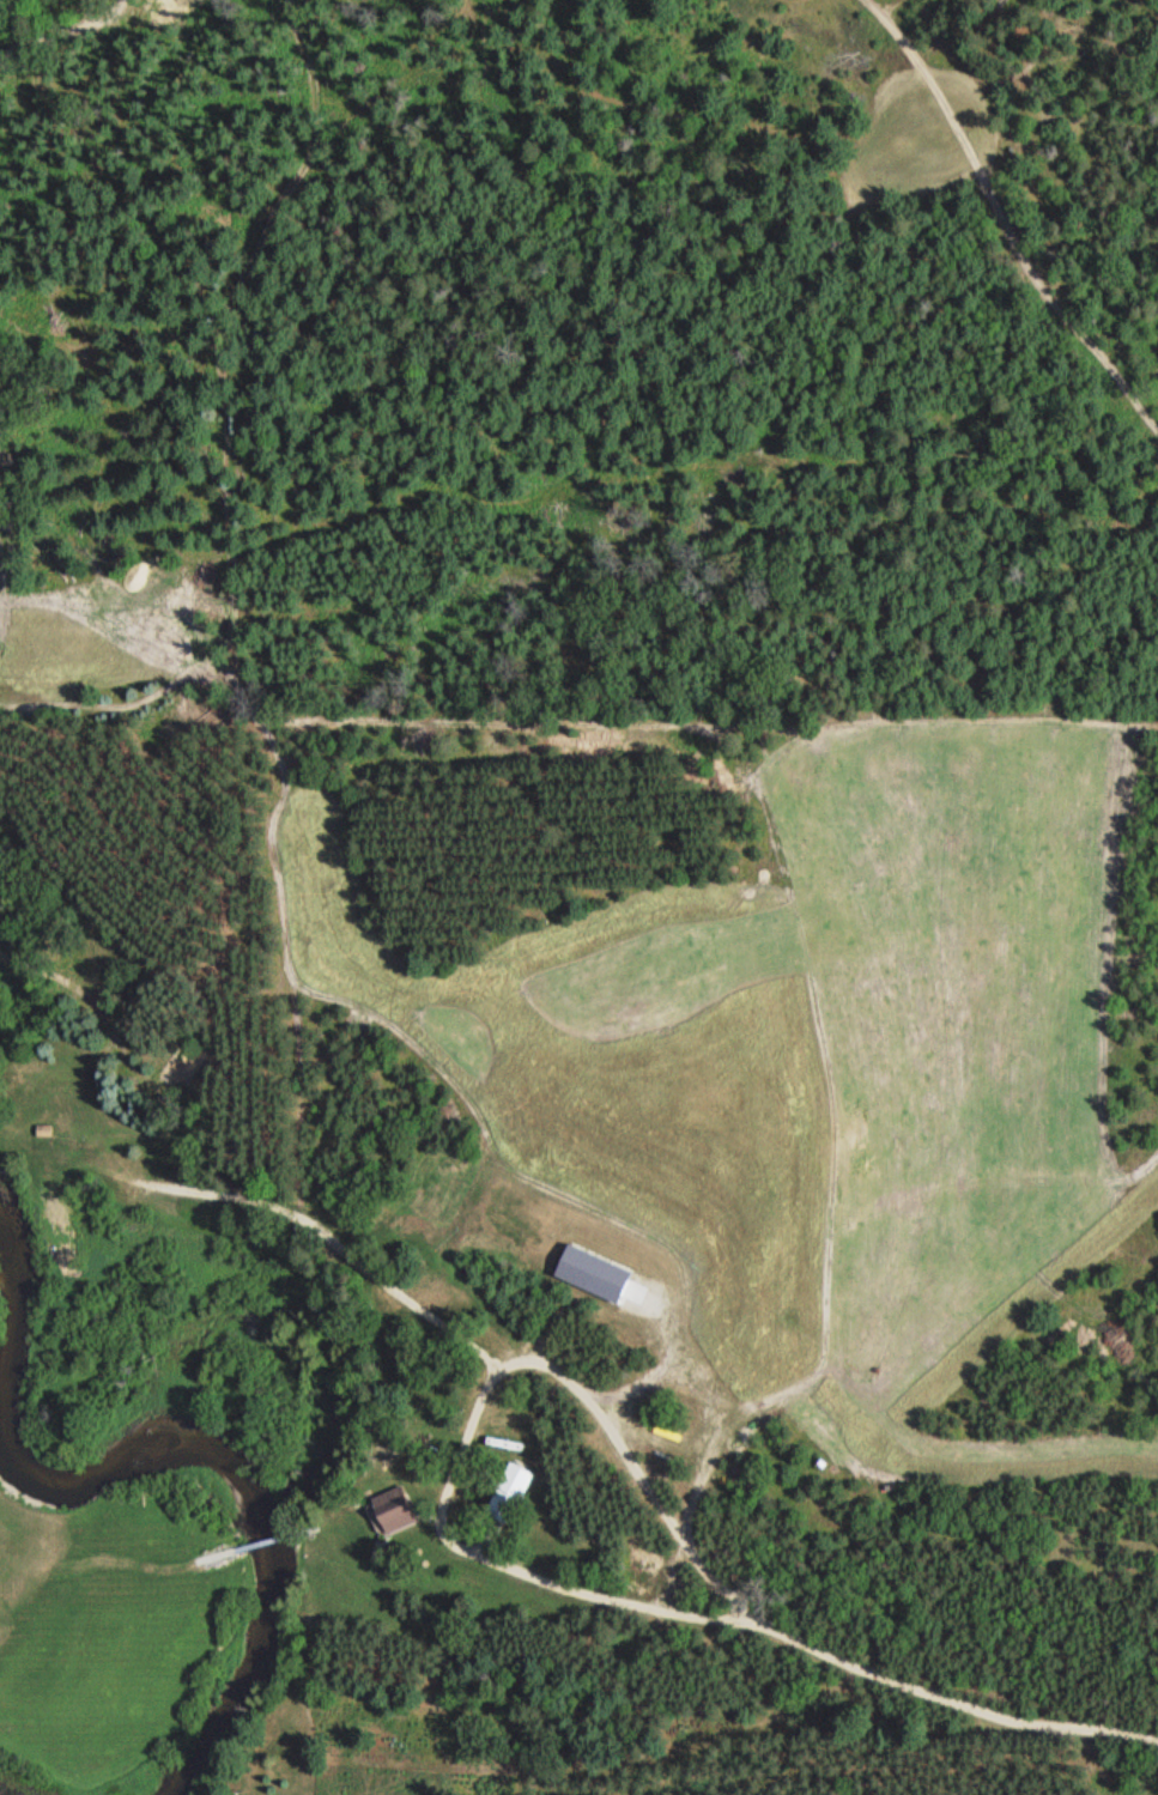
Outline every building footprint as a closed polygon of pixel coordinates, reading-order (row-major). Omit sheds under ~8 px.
[(533,1473),(509,1462),(484,1515),(508,1526),(533,1473)] [(415,1521),(401,1488),(368,1503),(383,1535),(415,1521)]
